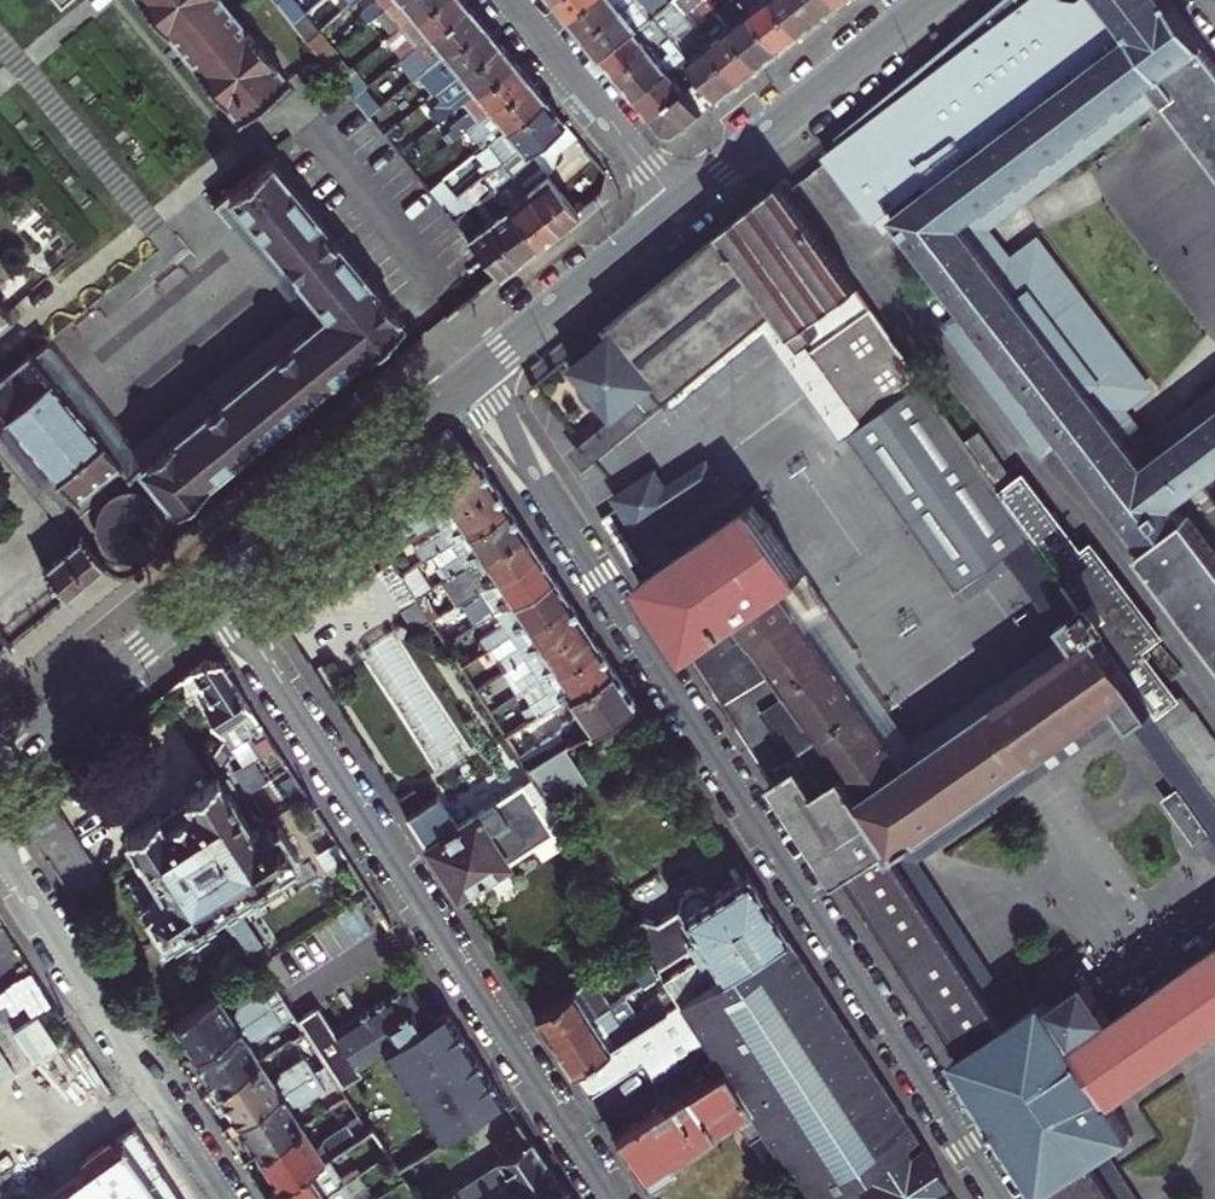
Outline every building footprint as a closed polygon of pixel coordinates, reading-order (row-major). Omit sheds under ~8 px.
[(196,71),(194,72),(221,105),(223,104),(237,120),(287,80),(272,63),(274,61),(248,28),(245,30),(222,0),(136,0),(162,31),(163,30),(196,71)] [(359,5),(355,0),(348,6),(352,10),(359,5)] [(394,0),(375,0),(383,9),(394,0)] [(383,9),(398,28),(432,0),(394,0),(383,9)] [(464,4),(461,0),(432,0),(398,28),(413,47),(464,4)] [(572,20),(597,0),(559,0),(557,1),(572,20)] [(635,0),(597,0),(572,20),(588,39),(635,0)] [(637,30),(648,21),(655,15),(645,4),(650,0),(635,0),(588,39),(603,57),(637,30)] [(675,0),(673,0),(655,15),(665,28),(685,12),(675,0)] [(701,0),(675,0),(685,12),(701,0)] [(773,0),(743,0),(751,10),(783,49),(801,35),(773,0)] [(839,5),(835,0),(773,0),(801,35),(839,5)] [(1163,0),(1026,0),(1023,2),(1022,0),(1001,0),(836,130),(845,141),(831,152),(835,158),(860,191),(866,186),(886,212),(891,208),(895,214),(893,216),(964,309),(942,326),(1043,458),(1064,441),(1145,548),(1139,552),(1214,651),(1214,554),(1187,516),(1183,518),(1174,505),(1214,473),(1214,392),(1147,444),(1127,411),(1155,386),(1041,235),(1008,259),(983,229),(1156,94),(1214,172),(1214,69),(1199,48),(1201,46),(1166,1),(1165,2),(1163,0)] [(479,23),(464,4),(413,47),(428,65),(479,23)] [(762,66),(783,49),(751,10),(730,27),(762,66)] [(655,15),(648,21),(665,42),(672,36),(665,28),(655,15)] [(479,23),(428,65),(443,84),(495,41),(479,23)] [(743,81),(710,42),(695,24),(675,40),(687,55),(703,75),(722,98),(743,81)] [(743,81),(762,66),(730,27),(710,42),(743,81)] [(603,57),(620,77),(654,50),(637,30),(603,57)] [(381,32),(375,37),(380,43),(386,38),(381,32)] [(672,36),(665,42),(680,61),(687,55),(675,40),(672,36)] [(389,43),(386,38),(380,43),(383,47),(389,43)] [(495,41),(443,84),(453,95),(424,117),(430,125),(459,102),(510,60),(495,41)] [(635,96),(669,69),(654,50),(620,77),(635,96)] [(703,75),(687,55),(680,61),(696,80),(703,75)] [(474,121),(525,79),(510,60),(459,102),(474,121)] [(652,116),(686,89),(669,69),(635,96),(652,116)] [(409,80),(416,75),(411,70),(405,74),(409,80)] [(420,80),(416,75),(409,80),(413,85),(420,80)] [(652,116),(666,133),(675,135),(675,134),(722,98),(703,75),(696,80),(686,89),(652,116)] [(540,97),(525,79),(474,121),(489,140),(540,97)] [(540,97),(489,140),(485,143),(496,156),(491,160),(496,167),(500,163),(518,148),(521,153),(523,152),(560,122),(540,97)] [(450,130),(455,136),(461,132),(456,125),(450,130)] [(466,138),(461,132),(455,136),(460,143),(466,138)] [(392,135),(387,140),(391,146),(397,142),(392,135)] [(574,212),(535,166),(523,152),(521,153),(518,148),(500,163),(509,174),(516,182),(524,192),(554,229),(574,212)] [(325,314),(138,467),(173,509),(204,484),(201,482),(358,353),(360,356),(401,324),(394,315),(396,314),(372,285),(370,285),(267,160),(226,194),(325,314)] [(490,190),(509,174),(500,163),(496,167),(488,172),(483,177),(480,179),(490,190)] [(483,177),(488,172),(484,167),(478,171),(483,177)] [(479,199),(490,190),(480,179),(469,187),(479,199)] [(781,182),(570,356),(576,362),(572,366),(579,373),(577,379),(577,383),(579,391),(582,396),(583,397),(584,399),(592,406),(601,410),(603,410),(606,410),(607,410),(609,410),(614,416),(615,418),(636,400),(648,414),(666,399),(667,398),(775,308),(793,333),(860,427),(845,437),(955,594),(1006,560),(1054,630),(1061,625),(1067,634),(1077,649),(1001,702),(1039,756),(1116,702),(1127,717),(1175,786),(1195,772),(1186,758),(1195,772),(1204,785),(1214,798),(1214,799),(1214,741),(1183,695),(1178,699),(1143,651),(1161,637),(1092,545),(1082,552),(1023,475),(999,492),(788,193),(781,182)] [(860,191),(879,217),(886,212),(866,186),(860,191)] [(554,229),(524,192),(504,208),(534,245),(554,229)] [(116,465),(126,477),(138,467),(325,314),(226,194),(210,207),(295,311),(129,447),(44,342),(28,356),(116,465)] [(463,212),(454,200),(443,209),(452,220),(463,212)] [(504,208),(485,223),(515,260),(534,245),(504,208)] [(515,260),(485,223),(466,238),(486,262),(497,276),(515,260)] [(667,398),(682,415),(775,338),(779,345),(793,333),(775,308),(667,398)] [(793,333),(779,345),(845,437),(860,427),(793,333)] [(28,356),(0,379),(0,413),(7,421),(47,470),(71,500),(116,465),(28,356)] [(566,456),(580,472),(649,415),(648,414),(636,400),(615,418),(614,416),(566,456)] [(7,421),(0,426),(0,440),(34,481),(47,470),(7,421)] [(420,496),(476,459),(472,453),(454,450),(399,497),(405,506),(420,496)] [(491,481),(476,459),(420,496),(427,507),(408,520),(410,524),(395,534),(380,512),(366,524),(385,552),(435,518),(491,481)] [(612,501),(636,537),(720,482),(707,463),(667,489),(656,473),(612,501)] [(491,481),(435,518),(443,530),(423,543),(431,554),(450,542),(506,505),(491,481)] [(104,500),(97,510),(92,524),(93,534),(94,536),(95,539),(101,549),(106,555),(110,558),(112,558),(115,560),(124,562),(132,562),(136,561),(139,561),(141,560),(144,559),(152,554),(161,541),(163,537),(164,529),(163,519),(163,517),(162,515),(159,508),(154,502),(152,500),(151,498),(144,494),(132,491),(125,491),(113,494),(104,500)] [(506,505),(450,542),(457,553),(438,565),(445,577),(465,564),(521,528),(506,505)] [(1092,1161),(1133,1134),(1112,1102),(1205,1038),(1166,980),(1073,1045),(1043,1000),(1018,1017),(1005,1026),(894,857),(1018,771),(980,716),(916,761),(902,771),(836,674),(781,596),(804,581),(753,507),(671,562),(641,581),(799,824),(797,826),(809,843),(811,843),(837,882),(849,874),(965,1052),(953,1059),(985,1109),(984,1110),(1008,1147),(1009,1146),(1041,1195),(1052,1187),(1060,1198),(1117,1198),(1092,1161)] [(535,549),(521,528),(465,564),(472,574),(453,588),(460,599),(479,586),(535,549)] [(98,568),(100,570),(103,568),(78,537),(75,539),(77,541),(44,570),(41,567),(38,570),(61,597),(63,600),(66,597),(64,595),(98,568)] [(550,573),(535,549),(479,586),(486,598),(468,611),(475,621),(494,609),(550,573)] [(510,633),(565,597),(550,573),(494,609),(502,621),(451,654),(459,667),(510,633)] [(918,860),(1127,717),(1116,702),(1039,756),(1001,702),(1077,649),(1067,634),(906,746),(850,664),(857,660),(811,592),(804,581),(781,596),(836,674),(902,771),(916,761),(980,716),(1018,771),(894,857),(1005,1026),(1018,1017),(918,860)] [(580,619),(565,597),(510,633),(517,644),(500,656),(507,667),(524,656),(580,619)] [(459,632),(445,610),(429,620),(443,642),(459,632)] [(539,678),(595,642),(580,619),(524,656),(532,666),(515,678),(522,689),(539,678)] [(609,665),(595,642),(539,678),(547,689),(520,708),(527,719),(566,693),(609,665)] [(201,706),(228,749),(241,741),(241,742),(249,737),(253,743),(265,735),(249,710),(251,709),(235,686),(234,686),(220,663),(220,662),(204,659),(202,659),(190,670),(209,701),(201,706)] [(609,665),(566,693),(578,710),(561,721),(559,729),(518,757),(526,769),(561,746),(632,700),(609,665)] [(182,676),(201,706),(209,701),(190,670),(182,676)] [(249,737),(241,742),(245,747),(253,743),(249,737)] [(578,770),(561,746),(526,769),(542,794),(578,770)] [(1195,772),(1175,786),(1177,789),(1164,798),(1197,844),(1210,835),(1212,838),(1214,835),(1214,799),(1214,798),(1204,785),(1195,772)] [(124,838),(138,860),(145,872),(158,892),(139,905),(169,951),(222,916),(226,922),(254,904),(250,898),(301,865),(276,827),(268,832),(263,823),(250,832),(216,778),(124,838)] [(456,825),(436,794),(404,814),(456,895),(563,825),(543,794),(506,819),(494,801),(456,825)] [(38,847),(46,859),(77,839),(69,827),(38,847)] [(46,859),(55,873),(86,852),(77,839),(46,859)] [(55,873),(63,886),(95,865),(86,852),(55,873)] [(73,902),(106,881),(95,865),(63,886),(73,902)] [(676,1000),(782,931),(743,871),(710,892),(707,888),(692,883),(681,890),(678,905),(657,919),(642,916),(627,925),(640,944),(654,966),(681,948),(684,953),(692,948),(697,955),(662,979),(676,1000)] [(778,1157),(805,1198),(820,1198),(864,1170),(869,1178),(855,1188),(862,1198),(940,1198),(934,1190),(946,1183),(921,1145),(908,1154),(903,1145),(916,1137),(782,931),(676,1000),(705,1045),(720,1068),(778,1157)] [(1186,966),(1214,1008),(1214,946),(1186,966)] [(552,1041),(610,1004),(595,983),(628,961),(624,955),(533,1013),(552,1041)] [(1166,980),(1205,1038),(1214,1032),(1214,1008),(1186,966),(1166,980)] [(195,1056),(282,998),(272,983),(235,1006),(234,1015),(229,1017),(214,994),(172,1022),(175,1025),(172,1029),(179,1041),(184,1041),(195,1056)] [(315,1007),(295,1019),(303,1031),(314,1048),(324,1064),(335,1079),(340,1087),(359,1075),(356,1070),(381,1053),(439,1141),(501,1100),(474,1058),(444,1011),(430,1020),(407,984),(332,1032),(315,1007)] [(570,1070),(661,1010),(656,1004),(623,1026),(615,1014),(633,1001),(628,992),(610,1004),(552,1041),(570,1070)] [(213,1084),(216,1089),(257,1061),(244,1041),(248,1038),(256,1038),(292,1014),(282,998),(195,1056),(202,1068),(200,1073),(207,1085),(213,1084)] [(705,1045),(676,1000),(661,1010),(570,1070),(587,1097),(640,1062),(653,1080),(705,1045)] [(236,1121),(324,1064),(314,1048),(278,1072),(276,1079),(271,1082),(257,1061),(216,1089),(218,1091),(215,1096),(222,1107),(227,1106),(236,1121)] [(255,1150),(258,1153),(300,1126),(286,1106),(292,1103),(298,1104),(335,1079),(324,1064),(236,1121),(246,1135),(243,1140),(250,1150),(255,1150)] [(778,1157),(720,1068),(614,1139),(632,1167),(726,1105),(734,1118),(765,1165),(778,1157)] [(632,1167),(645,1186),(703,1148),(698,1141),(734,1118),(726,1105),(632,1167)] [(270,1172),(279,1186),(325,1156),(354,1136),(345,1122),(320,1138),(319,1143),(314,1147),(300,1126),(258,1153),(260,1157),(257,1161),(265,1173),(270,1172)] [(14,1198),(52,1198),(142,1142),(131,1123),(14,1198)] [(559,1187),(560,1186),(530,1139),(527,1141),(519,1128),(494,1145),(501,1157),(436,1198),(540,1198),(559,1187)] [(142,1142),(52,1198),(180,1198),(142,1142)] [(342,1183),(352,1176),(347,1167),(336,1174),(325,1156),(279,1186),(264,1196),(266,1198),(317,1198),(342,1183)] [(342,1183),(317,1198),(352,1198),(342,1183)] [(559,1187),(540,1198),(567,1198),(559,1187)]
